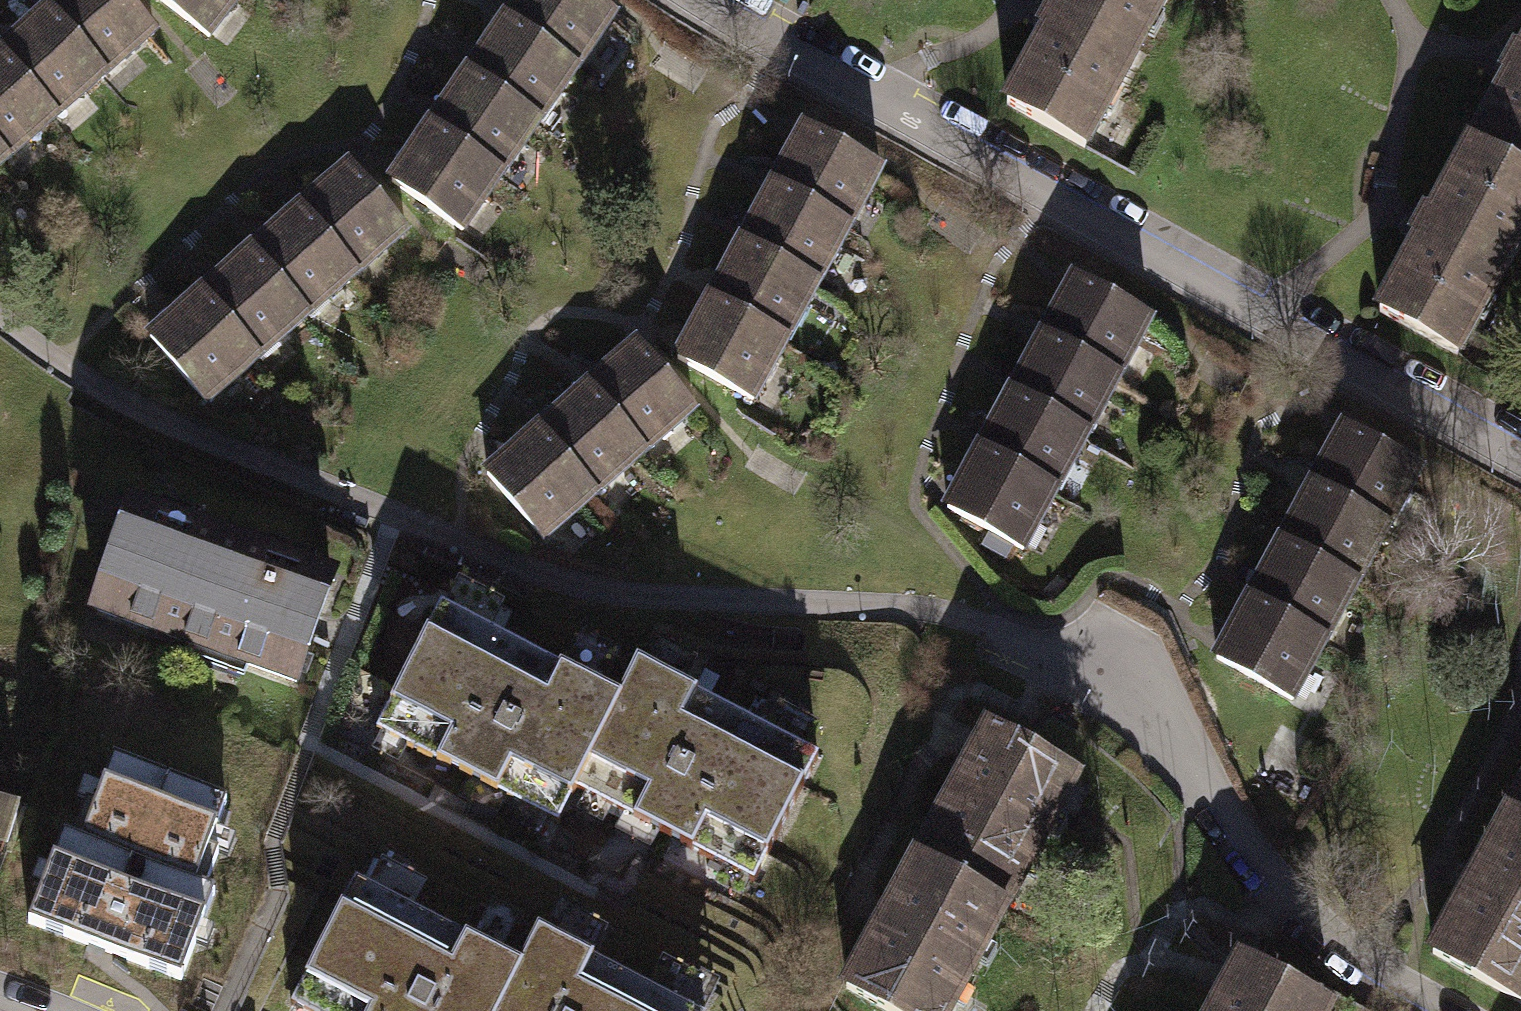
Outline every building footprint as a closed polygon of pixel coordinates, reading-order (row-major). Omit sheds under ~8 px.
[(50,3),(116,80),(166,38),(133,0),(54,0),(50,3)] [(215,44),(248,0),(157,0),(215,44)] [(577,70),(614,18),(588,0),(516,0),(502,19),(577,70)] [(1158,0),(1057,0),(1049,13),(998,105),(1075,148),(1158,0)] [(69,120),(116,80),(50,3),(3,43),(69,120)] [(467,73),(539,123),(577,70),(502,19),(467,73)] [(1449,355),(1520,224),(1520,41),(1512,57),(1418,229),(1372,313),(1449,355)] [(0,46),(0,150),(15,167),(69,120),(3,43),(0,46)] [(428,129),(500,179),(539,123),(467,73),(428,129)] [(802,120),(774,187),(848,231),(884,164),(802,120)] [(500,179),(428,129),(394,176),(466,227),(500,179)] [(15,167),(0,150),(0,180),(15,167)] [(348,169),(300,211),(353,271),(401,229),(348,169)] [(817,283),(848,231),(774,187),(736,242),(817,283)] [(301,315),(353,271),(300,211),(248,254),(301,315)] [(736,242),(707,297),(787,339),(817,283),(736,242)] [(248,254),(200,295),(252,356),(301,315),(248,254)] [(1073,275),(1039,336),(1116,376),(1152,320),(1073,275)] [(207,397),(252,356),(200,295),(154,337),(207,397)] [(758,395),(787,339),(707,297),(678,353),(758,395)] [(1087,437),(1116,376),(1039,336),(1009,391),(1087,437)] [(587,382),(642,449),(697,404),(642,337),(587,382)] [(536,428),(595,493),(642,449),(587,382),(536,428)] [(1009,391),(978,445),(1055,491),(1087,437),(1009,391)] [(1342,427),(1310,486),(1386,527),(1418,468),(1342,427)] [(595,493),(536,428),(482,468),(537,535),(595,493)] [(1021,549),(1055,491),(978,445),(943,503),(1021,549)] [(1355,586),(1386,527),(1310,486),(1278,543),(1355,586)] [(331,579),(129,507),(94,606),(296,678),(331,579)] [(1278,543),(1246,600),(1322,643),(1355,586),(1278,543)] [(1291,699),(1322,643),(1246,600),(1215,656),(1291,699)] [(438,611),(378,730),(559,820),(575,787),(619,700),(438,611)] [(619,700),(575,787),(759,878),(822,751),(639,660),(619,700)] [(990,730),(916,858),(1003,908),(1077,780),(990,730)] [(87,847),(65,838),(32,924),(184,983),(218,895),(196,887),(217,834),(108,792),(87,847)] [(1510,817),(1520,823),(1520,795),(1510,817)] [(10,845),(23,807),(0,799),(0,840),(10,845)] [(1510,817),(1435,956),(1520,1001),(1520,823),(1510,817)] [(1003,908),(916,858),(843,985),(888,1010),(943,1010),(1003,908)] [(293,1000),(313,1010),(498,1010),(518,970),(353,879),(293,1000)] [(498,1010),(707,1010),(540,927),(518,970),(498,1010)] [(1210,1010),(1326,1010),(1239,959),(1210,1010)]
